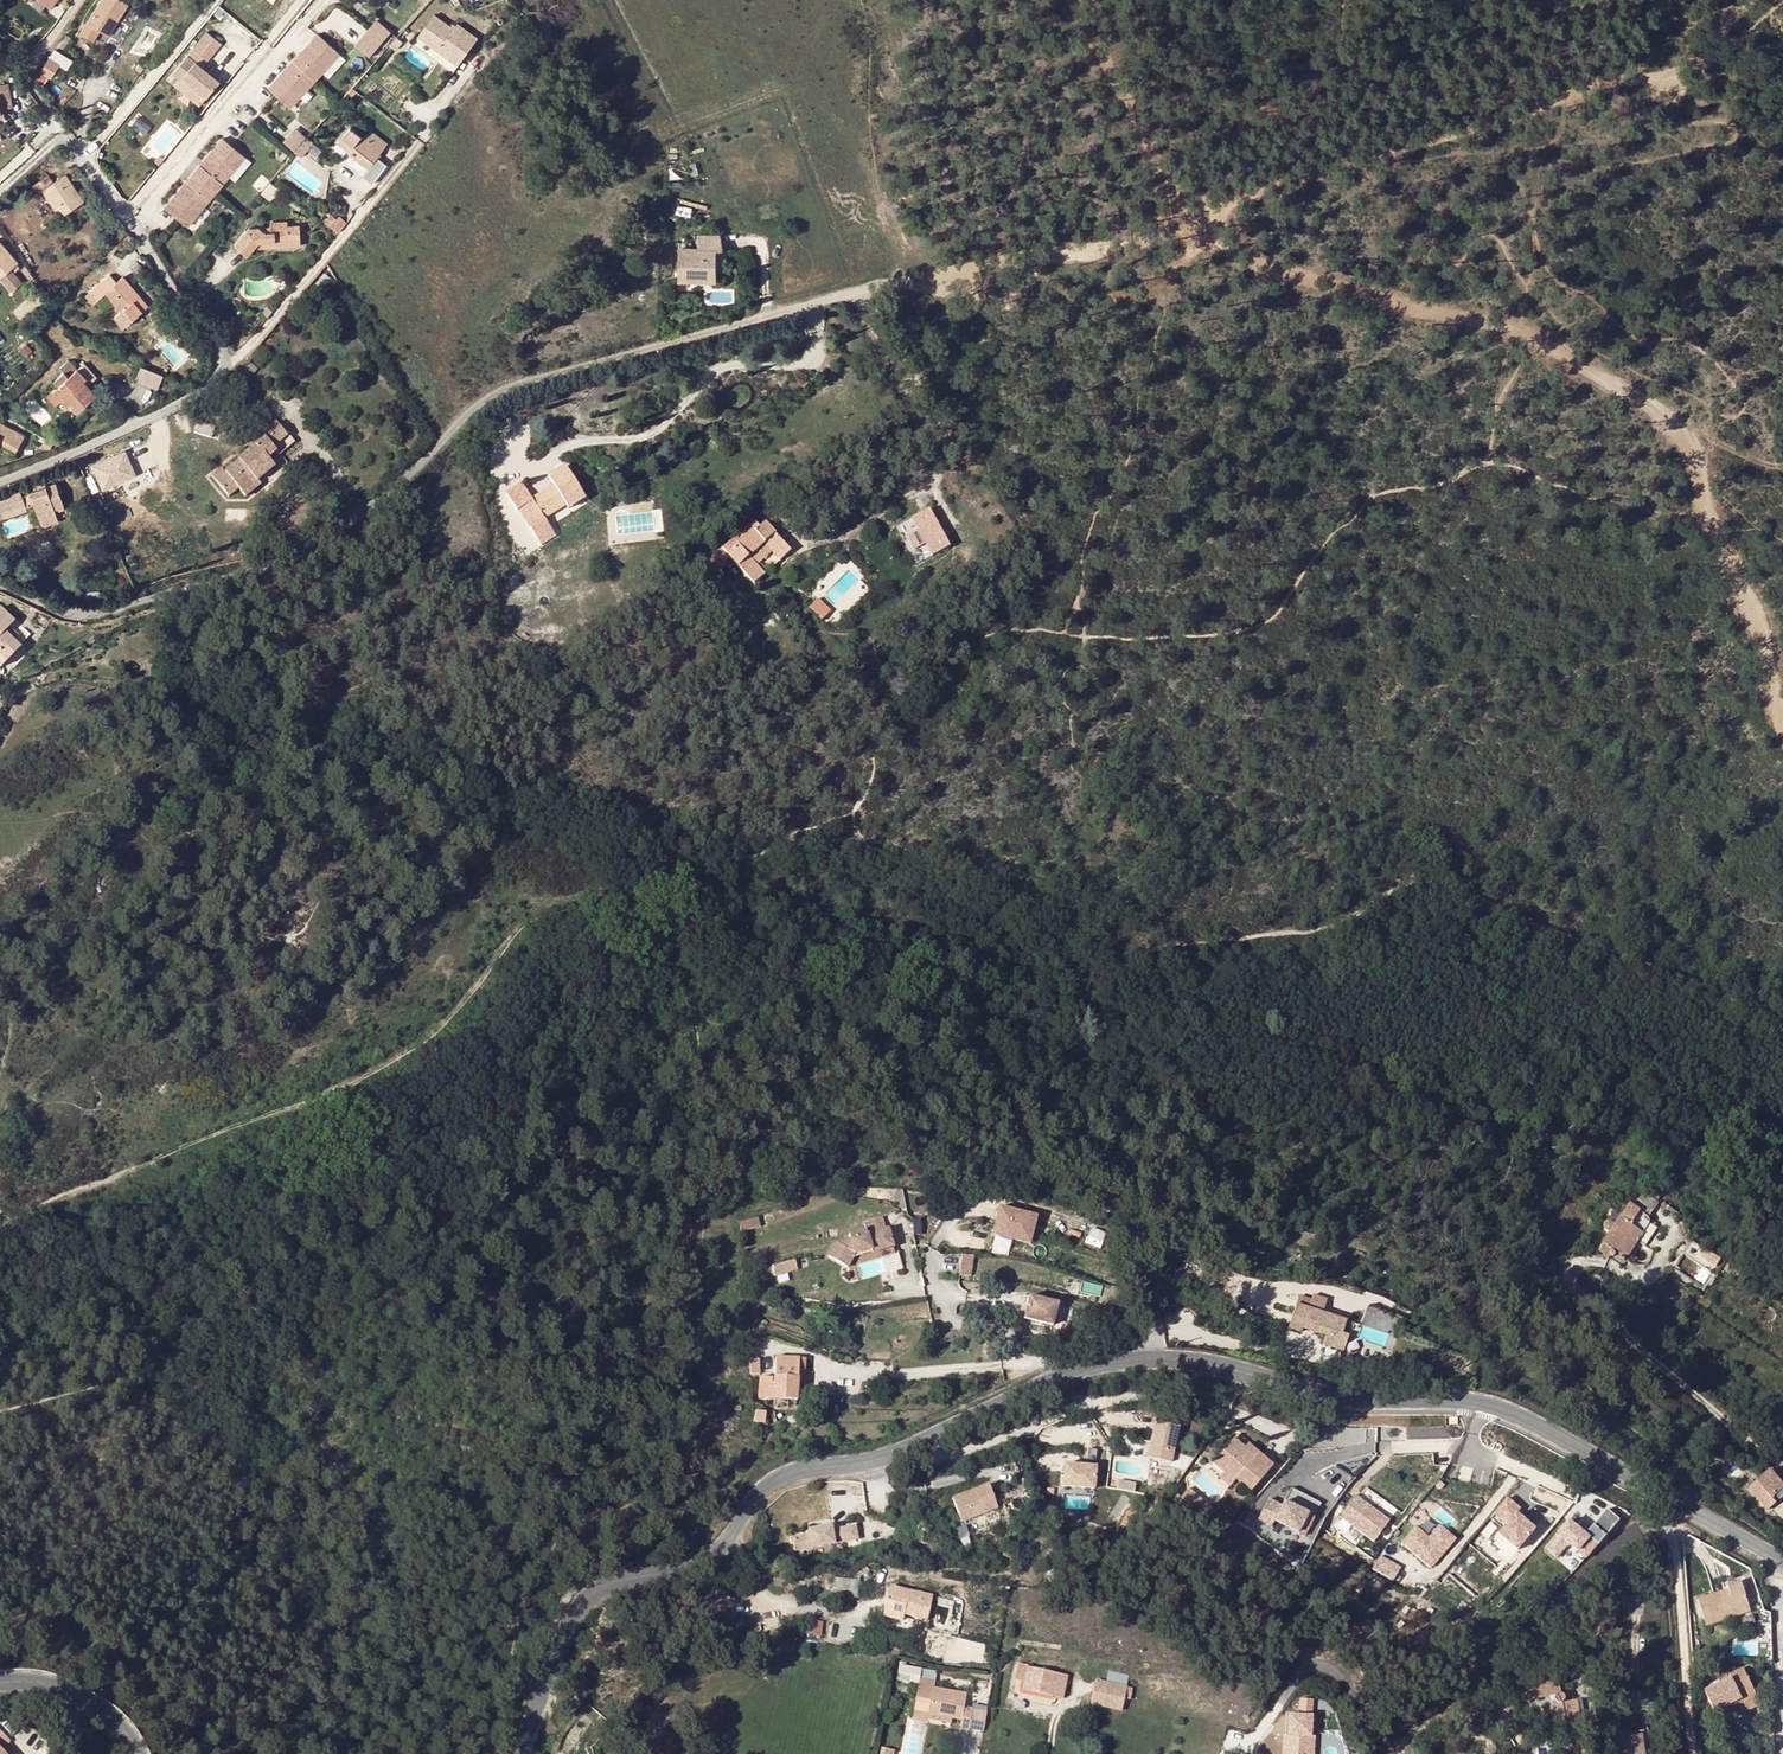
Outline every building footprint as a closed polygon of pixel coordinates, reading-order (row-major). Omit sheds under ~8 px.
[(38,0),(23,0),(40,11),(44,4),(38,0)] [(117,18),(127,4),(121,0),(100,0),(86,22),(106,35),(117,18)] [(117,18),(106,35),(111,37),(122,21),(117,18)] [(453,34),(433,19),(417,40),(437,56),(439,52),(458,67),(476,45),(460,31),(456,36),(453,34)] [(98,30),(86,22),(79,32),(91,40),(98,30)] [(192,49),(208,63),(222,45),(207,32),(192,49)] [(54,48),(61,52),(70,37),(64,33),(54,48)] [(339,53),(318,34),(269,87),(290,107),(339,53)] [(396,39),(388,47),(394,52),(401,44),(396,39)] [(54,48),(33,80),(42,87),(48,78),(50,80),(59,65),(66,69),(72,60),(61,52),(54,48)] [(172,74),(180,81),(182,78),(206,97),(218,82),(186,56),(172,74)] [(3,115),(1,109),(13,107),(10,84),(0,85),(0,116),(3,115)] [(357,161),(367,169),(386,143),(387,143),(370,130),(364,138),(350,127),(338,143),(359,159),(357,161)] [(300,154),(311,140),(295,128),(284,141),(300,154)] [(244,157),(222,139),(164,208),(186,226),(244,157)] [(259,172),(251,184),(272,199),(280,188),(259,172)] [(43,190),(62,217),(84,201),(66,175),(54,182),(49,176),(34,185),(39,193),(43,190)] [(272,241),(272,246),(298,245),(297,225),(285,225),(284,221),(269,222),(269,226),(247,227),(232,245),(244,256),(252,247),(256,241),(272,241)] [(679,243),(678,281),(693,281),(715,281),(716,251),(722,251),(720,235),(698,234),(698,249),(690,248),(690,243),(679,243)] [(0,243),(0,279),(12,268),(17,263),(0,243)] [(134,266),(139,272),(143,267),(138,262),(134,266)] [(23,280),(12,268),(0,279),(11,290),(23,280)] [(114,317),(123,327),(142,311),(134,301),(139,296),(123,277),(117,282),(111,275),(86,296),(94,304),(106,294),(120,311),(114,317)] [(678,281),(678,290),(693,290),(693,281),(678,281)] [(148,306),(139,296),(134,301),(142,311),(148,306)] [(266,304),(261,310),(266,315),(271,309),(266,304)] [(38,322),(42,328),(48,325),(43,318),(38,322)] [(53,391),(61,400),(65,397),(72,405),(77,412),(96,395),(84,381),(75,371),(78,369),(69,359),(60,367),(64,371),(53,381),(58,386),(53,391)] [(162,375),(140,365),(134,379),(157,389),(162,375)] [(239,370),(250,380),(255,374),(243,365),(239,370)] [(75,371),(84,381),(87,378),(78,369),(75,371)] [(253,383),(250,380),(239,370),(233,377),(248,389),(253,383)] [(65,397),(61,400),(68,408),(72,405),(65,397)] [(215,427),(198,421),(194,431),(211,437),(215,427)] [(277,422),(265,432),(274,447),(288,435),(277,422)] [(269,459),(277,452),(277,451),(274,447),(265,432),(259,436),(263,441),(258,445),(225,472),(221,468),(211,475),(230,496),(239,489),(246,497),(261,484),(258,481),(275,467),(269,459)] [(126,448),(91,464),(104,490),(138,474),(126,448)] [(545,519),(566,506),(575,500),(577,504),(585,499),(565,466),(553,474),(558,483),(553,486),(532,499),(522,483),(507,492),(531,529),(545,519)] [(548,477),(553,486),(558,483),(553,474),(548,477)] [(37,499),(39,505),(44,518),(61,511),(60,507),(69,504),(61,481),(27,493),(26,488),(1,498),(6,511),(37,499)] [(37,499),(6,511),(8,516),(39,505),(37,499)] [(569,509),(577,504),(575,500),(566,506),(569,509)] [(61,511),(44,518),(47,524),(64,518),(61,511)] [(930,513),(916,521),(930,547),(945,539),(930,513)] [(545,519),(531,529),(541,545),(556,536),(545,519)] [(719,567),(725,561),(730,556),(754,584),(765,575),(749,557),(765,544),(772,552),(782,542),(766,523),(761,528),(754,521),(707,563),(714,572),(719,567)] [(832,611),(818,598),(809,607),(823,620),(832,611)] [(6,662),(19,648),(11,640),(3,633),(7,629),(13,622),(0,609),(0,656),(6,662)] [(14,637),(7,629),(3,633),(11,640),(14,637)] [(1644,1188),(1639,1193),(1654,1204),(1658,1198),(1644,1188)] [(1657,1206),(1654,1204),(1639,1193),(1627,1209),(1615,1227),(1612,1225),(1610,1224),(1606,1225),(1604,1226),(1604,1229),(1605,1232),(1609,1235),(1598,1251),(1609,1258),(1611,1258),(1613,1257),(1614,1256),(1614,1253),(1613,1252),(1614,1250),(1626,1257),(1652,1221),(1649,1218),(1657,1206)] [(1036,1218),(999,1208),(991,1235),(1029,1245),(1036,1218)] [(846,1267),(851,1258),(854,1253),(868,1249),(869,1253),(893,1247),(887,1229),(866,1235),(865,1230),(849,1234),(850,1240),(834,1244),(828,1256),(846,1267)] [(854,1253),(851,1258),(869,1253),(868,1249),(854,1253)] [(1720,1262),(1704,1251),(1700,1258),(1715,1269),(1720,1262)] [(973,1275),(975,1255),(962,1254),(960,1274),(973,1275)] [(771,1265),(773,1276),(797,1270),(795,1259),(771,1265)] [(1057,1306),(1028,1298),(1022,1320),(1051,1327),(1057,1306)] [(1342,1337),(1346,1325),(1322,1317),(1327,1304),(1313,1298),(1311,1304),(1299,1300),(1288,1331),(1301,1335),(1303,1330),(1304,1325),(1317,1330),(1315,1335),(1325,1338),(1322,1347),(1343,1354),(1348,1340),(1342,1337)] [(1304,1325),(1303,1330),(1315,1335),(1317,1330),(1304,1325)] [(796,1400),(797,1394),(798,1359),(775,1358),(774,1379),(774,1399),(796,1400)] [(751,1372),(760,1373),(761,1359),(752,1359),(751,1372)] [(798,1359),(797,1394),(804,1394),(806,1360),(798,1359)] [(774,1399),(774,1379),(760,1378),(758,1398),(774,1399)] [(756,1411),(754,1421),(754,1423),(764,1424),(765,1412),(756,1411)] [(1171,1461),(1179,1424),(1155,1419),(1148,1457),(1171,1461)] [(1232,1482),(1233,1482),(1235,1480),(1250,1493),(1270,1466),(1256,1454),(1254,1457),(1243,1447),(1232,1438),(1211,1464),(1221,1472),(1232,1482)] [(1244,1445),(1243,1447),(1254,1457),(1256,1454),(1244,1445)] [(1063,1461),(1063,1486),(1096,1487),(1097,1462),(1063,1461)] [(1232,1482),(1221,1472),(1217,1477),(1228,1486),(1232,1482)] [(1776,1496),(1782,1489),(1782,1487),(1770,1472),(1749,1490),(1767,1510),(1775,1503),(1772,1499),(1776,1496)] [(1138,1482),(1121,1480),(1120,1489),(1137,1491),(1138,1482)] [(952,1499),(961,1523),(999,1510),(990,1485),(952,1499)] [(1187,1489),(1180,1498),(1203,1517),(1210,1508),(1187,1489)] [(1319,1505),(1289,1490),(1279,1508),(1266,1501),(1256,1521),(1269,1528),(1272,1522),(1302,1538),(1319,1505)] [(1338,1518),(1373,1543),(1388,1522),(1353,1497),(1338,1518)] [(1499,1535),(1517,1550),(1534,1529),(1516,1514),(1520,1510),(1506,1498),(1493,1514),(1506,1526),(1499,1535)] [(1568,1521),(1544,1549),(1554,1557),(1565,1545),(1570,1545),(1585,1558),(1596,1545),(1597,1546),(1618,1520),(1606,1510),(1584,1535),(1568,1521)] [(831,1518),(807,1522),(809,1529),(832,1525),(831,1518)] [(832,1525),(809,1529),(810,1534),(793,1537),(796,1550),(859,1538),(856,1525),(833,1529),(832,1525)] [(1400,1544),(1431,1567),(1453,1538),(1436,1525),(1427,1538),(1413,1527),(1400,1544)] [(1382,1555),(1375,1569),(1396,1578),(1403,1565),(1382,1555)] [(860,1583),(834,1580),(833,1597),(843,1598),(843,1597),(858,1599),(860,1583)] [(1698,1600),(1704,1621),(1749,1607),(1741,1583),(1727,1587),(1729,1590),(1698,1600)] [(889,1588),(885,1610),(904,1614),(928,1619),(933,1597),(889,1588)] [(1419,1601),(1412,1598),(1409,1606),(1417,1609),(1419,1601)] [(1750,1612),(1749,1607),(1704,1621),(1706,1626),(1750,1612)] [(904,1614),(885,1610),(884,1617),(902,1621),(904,1614)] [(822,1634),(824,1621),(813,1619),(810,1632),(822,1634)] [(1026,1676),(1028,1667),(1029,1666),(1020,1664),(1018,1674),(1026,1676)] [(919,1679),(921,1669),(899,1665),(897,1680),(918,1684),(919,1679)] [(1067,1676),(1028,1667),(1026,1676),(1024,1690),(1063,1698),(1067,1676)] [(1731,1679),(1704,1692),(1714,1713),(1755,1694),(1743,1669),(1729,1676),(1731,1679)] [(1108,1679),(1128,1682),(1129,1673),(1109,1670),(1108,1679)] [(1560,1676),(1514,1681),(1516,1700),(1550,1696),(1553,1726),(1564,1725),(1565,1731),(1577,1730),(1574,1702),(1564,1704),(1565,1701),(1565,1699),(1564,1697),(1563,1696),(1563,1695),(1560,1676)] [(934,1681),(919,1679),(918,1684),(915,1700),(930,1703),(929,1713),(952,1717),(962,1719),(960,1729),(969,1730),(973,1708),(964,1707),(967,1694),(933,1688),(934,1681)] [(1096,1681),(1091,1704),(1122,1711),(1126,1687),(1096,1681)] [(1755,1694),(1742,1700),(1744,1705),(1757,1698),(1755,1694)] [(1299,1697),(1299,1710),(1313,1709),(1313,1697),(1299,1697)] [(928,1717),(928,1719),(951,1723),(952,1717),(929,1713),(928,1717)] [(928,1719),(928,1717),(913,1715),(912,1720),(927,1723),(928,1719)] [(1289,1717),(1289,1737),(1292,1737),(1291,1753),(1314,1753),(1315,1738),(1311,1737),(1312,1718),(1289,1717)] [(911,1726),(906,1740),(920,1745),(925,1730),(911,1726)] [(1,1747),(9,1738),(0,1729),(0,1753),(8,1753),(1,1747)] [(1578,1743),(1577,1730),(1565,1731),(1567,1744),(1578,1743)] [(1614,1742),(1615,1753),(1650,1753),(1648,1737),(1614,1742)]
